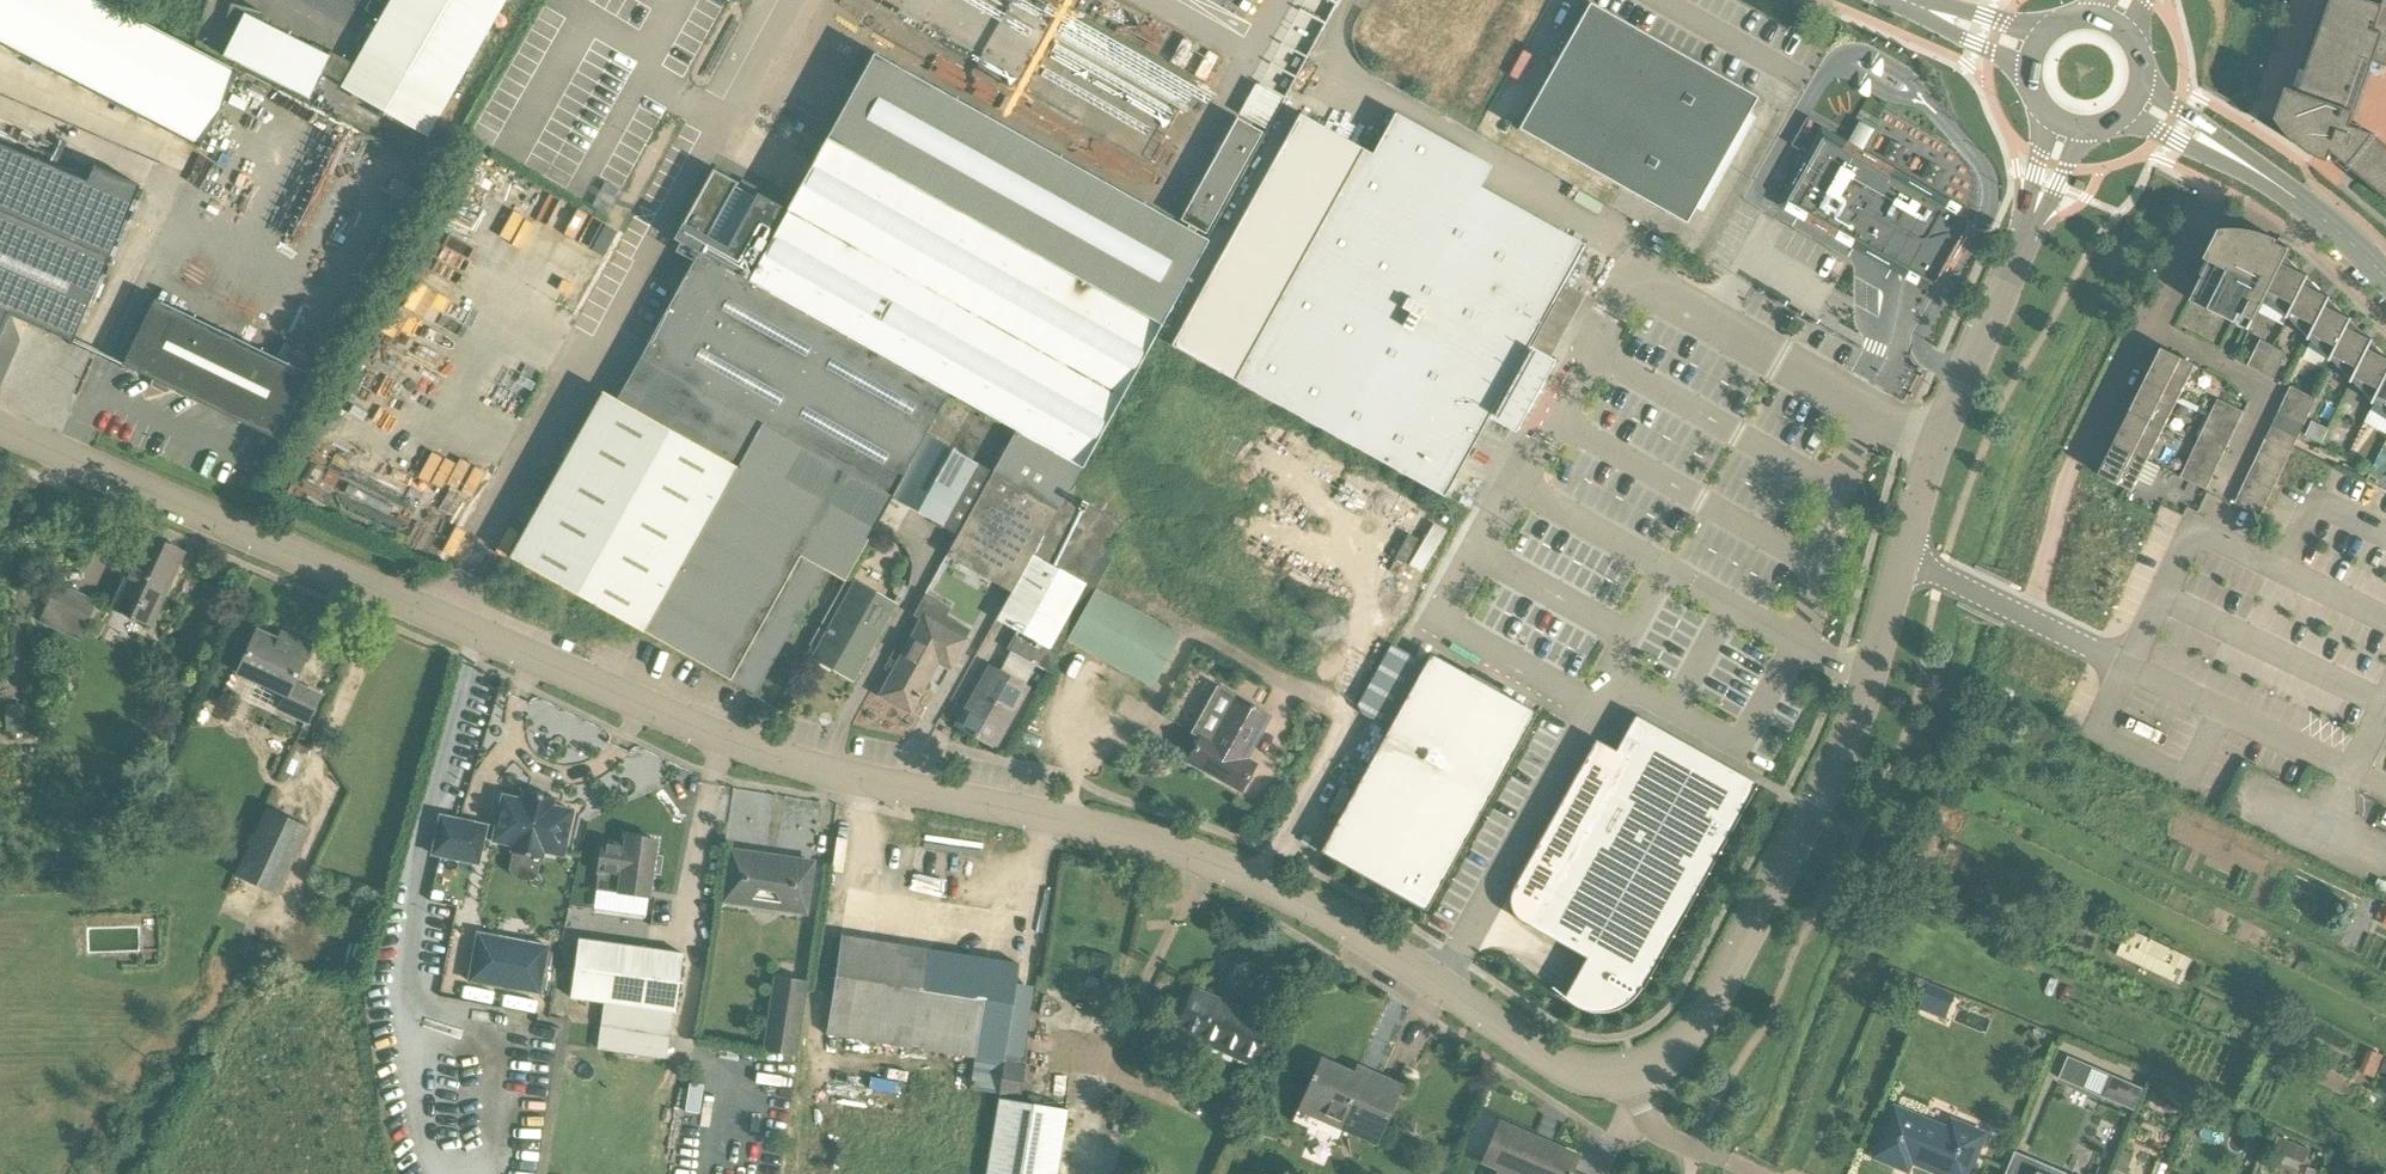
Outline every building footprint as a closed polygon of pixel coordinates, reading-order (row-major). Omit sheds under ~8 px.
[(99,0),(0,0),(0,44),(201,148),(240,73),(99,0)] [(454,89),(482,41),(411,0),(392,0),(369,40),(454,89)] [(482,41),(505,0),(411,0),(482,41)] [(2371,74),(2376,62),(2385,66),(2385,1),(2384,6),(2367,0),(2334,0),(2300,95),(2289,91),(2279,120),(2284,127),(2289,133),(2295,140),(2301,146),(2309,151),(2316,155),(2323,159),(2331,162),(2334,153),(2385,196),(2385,143),(2375,135),(2352,127),(2371,74)] [(1589,3),(1531,106),(1518,129),(1672,217),(1686,224),(1719,165),(1757,98),(1589,3)] [(225,27),(236,30),(223,56),(309,99),(330,57),(257,20),(260,13),(261,14),(261,12),(231,4),(225,27)] [(369,40),(364,48),(341,89),(426,138),(454,89),(369,40)] [(1081,468),(1207,241),(873,55),(796,195),(787,211),(756,194),(754,196),(736,187),(738,184),(712,170),(673,240),(697,253),(685,276),(679,273),(671,287),(677,290),(615,400),(602,393),(510,558),(755,695),(825,571),(844,582),(892,498),(950,394),(1016,432),(993,473),(1057,510),(1066,492),(1080,467),(1081,468)] [(433,172),(240,73),(201,148),(308,203),(238,340),(310,375),(314,377),(433,172)] [(1300,114),(1171,346),(1444,498),(1491,414),(1514,427),(1531,396),(1549,363),(1526,350),(1585,245),(1486,190),(1497,170),(1395,113),(1372,154),(1300,114)] [(1180,220),(1206,235),(1262,133),(1237,119),(1180,220)] [(1948,208),(1884,172),(1826,140),(1815,159),(1803,151),(1778,195),(1792,203),(1790,208),(1808,219),(1810,214),(1842,232),(1840,237),(1848,241),(1854,244),(1857,240),(1906,269),(1920,277),(1935,286),(1970,228),(1945,214),(1948,208)] [(72,343),(110,257),(0,210),(0,312),(72,343)] [(2208,260),(2209,261),(2217,264),(2211,275),(2207,273),(2193,301),(2238,324),(2243,312),(2257,319),(2268,296),(2288,257),(2292,249),(2291,248),(2290,249),(2278,243),(2279,242),(2270,238),(2263,235),(2255,233),(2247,232),(2239,231),(2230,231),(2222,232),(2208,260)] [(2288,319),(2310,276),(2309,276),(2308,278),(2302,275),(2304,273),(2288,257),(2268,296),(2289,316),(2288,319)] [(2309,340),(2310,340),(2331,298),(2331,297),(2330,299),(2324,296),(2325,294),(2309,279),(2311,277),(2310,276),(2288,319),(2289,319),(2290,318),(2310,338),(2309,340)] [(2331,361),(2331,362),(2353,319),(2352,318),(2351,320),(2346,317),(2346,316),(2331,300),(2332,298),(2331,298),(2310,340),(2311,341),(2311,339),(2332,359),(2331,361)] [(154,299),(122,365),(279,441),(310,375),(238,340),(154,299)] [(2352,382),(2353,383),(2374,340),(2373,340),(2373,341),(2367,339),(2368,337),(2352,321),(2353,319),(2331,362),(2332,362),(2333,360),(2353,380),(2352,382)] [(515,336),(498,382),(528,393),(545,347),(515,336)] [(2262,340),(2249,366),(2262,372),(2275,347),(2262,340)] [(2374,404),(2385,380),(2385,355),(2374,343),(2375,340),(2374,340),(2353,383),(2354,381),(2375,401),(2373,404),(2374,404)] [(2275,379),(2288,353),(2275,347),(2262,372),(2275,379)] [(2148,380),(2181,397),(2197,366),(2163,349),(2148,380)] [(2165,429),(2181,397),(2148,380),(2132,412),(2165,429)] [(2374,404),(2375,404),(2376,402),(2385,413),(2385,380),(2374,404)] [(2317,399),(2292,387),(2285,400),(2311,412),(2317,399)] [(958,535),(993,473),(1016,432),(950,394),(892,498),(958,535)] [(2238,425),(2245,412),(2219,400),(2213,413),(2238,425)] [(2311,412),(2285,400),(2279,413),(2305,425),(2311,412)] [(2149,460),(2165,429),(2132,412),(2116,443),(2149,460)] [(2238,425),(2213,413),(2206,426),(2232,438),(2238,425)] [(2305,425),(2279,413),(2273,426),(2299,438),(2305,425)] [(2206,426),(2200,439),(2226,451),(2232,438),(2206,426)] [(2299,438),(2273,426),(2267,439),(2293,451),(2299,438)] [(2226,451),(2200,439),(2194,452),(2220,464),(2226,451)] [(2293,451),(2267,439),(2261,452),(2286,464),(2293,451)] [(2133,492),(2149,460),(2116,443),(2100,475),(2133,492)] [(428,461),(443,468),(436,485),(451,492),(463,465),(432,451),(428,461)] [(2220,464),(2194,452),(2188,465),(2213,477),(2220,464)] [(2261,452),(2254,465),(2280,477),(2286,464),(2261,452)] [(2181,478),(2207,490),(2213,477),(2188,465),(2181,478)] [(2254,465),(2248,478),(2274,490),(2280,477),(2254,465)] [(458,494),(472,499),(481,471),(468,466),(458,494)] [(946,556),(1011,592),(1057,510),(993,473),(958,535),(946,556)] [(2248,478),(2242,491),(2268,503),(2274,490),(2248,478)] [(2242,491),(2236,504),(2261,516),(2268,503),(2242,491)] [(1048,674),(1068,639),(1096,589),(1096,588),(1112,559),(1102,554),(1120,521),(1066,492),(1057,510),(1011,592),(996,619),(1018,631),(1007,650),(1048,674)] [(147,537),(115,608),(149,624),(182,552),(147,537)] [(839,672),(852,680),(894,604),(859,585),(833,631),(829,629),(827,632),(829,633),(814,658),(839,672)] [(57,586),(42,621),(79,638),(94,603),(57,586)] [(1096,589),(1068,639),(1151,685),(1179,635),(1096,589)] [(913,616),(922,621),(880,695),(910,712),(931,673),(928,671),(934,660),(950,669),(972,629),(948,616),(952,609),(925,595),(913,616)] [(258,631),(238,673),(287,695),(280,709),(308,722),(319,696),(293,684),(310,646),(293,638),(289,646),(258,631)] [(1381,720),(1410,656),(1384,645),(1356,708),(1381,720)] [(1430,654),(1375,753),(1320,852),(1426,911),(1481,812),(1536,713),(1498,692),(1499,689),(1485,682),(1470,673),(1469,676),(1430,654)] [(958,727),(994,747),(1027,687),(991,667),(958,727)] [(1255,766),(1244,760),(1268,717),(1218,688),(1193,733),(1201,737),(1188,760),(1242,789),(1255,766)] [(26,704),(6,705),(6,731),(27,730),(26,704)] [(1637,734),(1636,734),(1635,735),(1636,735),(1624,756),(1623,757),(1624,757),(1612,778),(1611,777),(1611,779),(1589,819),(1588,819),(1587,821),(1588,821),(1577,841),(1576,840),(1575,842),(1576,842),(1565,861),(1564,861),(1564,862),(1564,863),(1553,883),(1553,882),(1552,884),(1541,903),(1540,905),(1541,905),(1530,925),(1529,925),(1528,926),(1530,927),(1530,926),(1599,965),(1586,988),(1613,1003),(1609,1011),(1609,1012),(1618,1009),(1626,1005),(1635,998),(1641,989),(1643,990),(1758,784),(1757,784),(1727,768),(1728,767),(1726,766),(1726,768),(1719,780),(1702,771),(1703,770),(1701,770),(1653,744),(1637,735),(1637,734)] [(503,796),(493,841),(513,845),(508,870),(509,871),(510,872),(511,874),(513,876),(515,878),(518,880),(521,881),(523,881),(526,881),(529,881),(532,880),(535,879),(538,877),(543,852),(563,856),(573,811),(553,807),(554,799),(524,793),(523,800),(503,796)] [(309,827),(267,808),(236,876),(277,895),(309,827)] [(441,816),(433,854),(478,864),(486,826),(441,816)] [(602,843),(595,890),(648,898),(652,872),(656,871),(658,868),(659,864),(657,860),(654,858),(657,841),(627,837),(625,847),(602,843)] [(725,901),(750,904),(752,895),(782,899),(780,909),(806,912),(813,864),(779,859),(778,862),(762,860),(762,856),(732,852),(725,901)] [(2127,928),(2115,956),(2181,983),(2193,955),(2127,928)] [(456,929),(452,955),(468,958),(472,932),(456,929)] [(544,993),(553,944),(480,931),(471,981),(544,993)] [(997,1098),(1020,1102),(1026,1064),(1004,1061),(1019,964),(841,936),(841,937),(842,937),(827,1034),(976,1058),(971,1089),(998,1094),(997,1098)] [(683,955),(579,940),(571,997),(675,1012),(683,955)] [(806,985),(777,981),(766,1052),(796,1056),(806,985)] [(1950,996),(1927,987),(1921,1003),(1943,1012),(1950,996)] [(1194,990),(1177,1029),(1255,1064),(1273,1025),(1237,1009),(1240,1001),(1218,991),(1215,1000),(1194,990)] [(1324,1111),(1321,1119),(1377,1143),(1401,1087),(1358,1068),(1354,1076),(1322,1062),(1316,1076),(1312,1074),(1310,1079),(1311,1080),(1301,1100),(1324,1111)] [(2113,1076),(2104,1098),(2135,1111),(2145,1089),(2113,1076)] [(985,1173),(1057,1173),(1067,1109),(1020,1102),(997,1098),(985,1173)] [(1897,1108),(1877,1157),(1910,1170),(1913,1162),(1944,1173),(1970,1173),(1987,1135),(1953,1121),(1950,1130),(1897,1108)] [(1578,1157),(1577,1156),(1576,1159),(1551,1149),(1553,1146),(1499,1123),(1482,1162),(1498,1169),(1495,1173),(1571,1173),(1578,1157)] [(2353,1170),(2337,1164),(2334,1171),(2341,1173),(2362,1173),(2353,1170)]
